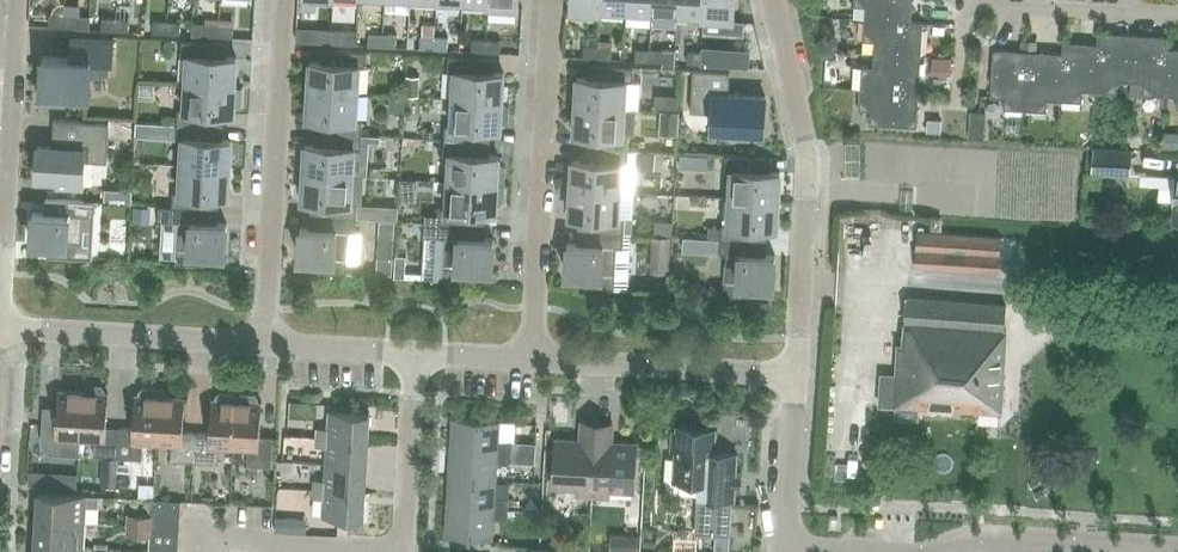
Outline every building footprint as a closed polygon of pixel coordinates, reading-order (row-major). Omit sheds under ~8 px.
[(303,8),(315,9),(316,2),(334,3),(334,0),(303,0),(303,8)] [(601,8),(601,0),(571,0),(571,11),(601,13),(601,8)] [(601,8),(627,10),(627,0),(601,0),(601,8)] [(652,11),(653,0),(627,0),(627,10),(652,11)] [(678,13),(679,0),(653,0),(652,11),(678,13)] [(702,14),(704,14),(705,0),(679,0),(678,13),(702,14)] [(702,14),(702,19),(732,20),(734,0),(705,0),(704,14),(702,14)] [(864,25),(911,28),(911,23),(913,0),(853,0),(853,7),(865,7),(864,25)] [(49,26),(63,27),(64,15),(50,14),(49,26)] [(64,15),(63,27),(90,29),(90,16),(64,15)] [(102,29),(115,30),(116,18),(102,17),(102,29)] [(116,18),(115,30),(129,31),(129,18),(116,18)] [(153,32),(167,33),(168,20),(154,20),(153,32)] [(168,20),(167,33),(181,34),(181,21),(168,20)] [(193,35),(219,36),(220,23),(193,22),(193,35)] [(434,49),(435,36),(436,23),(422,22),(420,48),(434,49)] [(220,23),(219,36),(233,37),(234,24),(220,23)] [(874,42),(873,55),(921,58),(923,24),(911,23),(911,28),(864,25),(863,42),(874,42)] [(317,42),(331,43),(331,30),(317,29),(317,42)] [(331,30),(331,43),(345,44),(346,31),(331,30)] [(369,45),(383,46),(383,33),(369,32),(369,45)] [(383,33),(383,46),(396,47),(397,34),(383,33)] [(1098,34),(1097,45),(1094,93),(1117,94),(1118,83),(1129,84),(1132,36),(1098,34)] [(76,58),(43,56),(41,96),(88,99),(90,76),(108,73),(109,61),(112,61),(114,38),(77,36),(76,58)] [(435,36),(434,49),(448,50),(449,37),(435,36)] [(1167,38),(1132,36),(1129,84),(1143,84),(1142,96),(1164,97),(1167,49),(1167,38)] [(472,51),(486,52),(487,39),(473,38),(472,51)] [(188,56),(186,82),(235,85),(237,57),(222,56),(222,42),(182,39),(181,55),(188,56)] [(487,39),(486,52),(500,53),(501,40),(487,39)] [(1063,43),(1062,55),(1059,102),(1082,103),(1082,92),(1094,93),(1097,45),(1063,43)] [(583,58),(597,58),(598,45),(584,45),(583,58)] [(598,45),(597,58),(611,59),(612,46),(598,45)] [(703,64),(749,66),(750,49),(704,46),(703,64)] [(310,61),(308,89),(358,92),(360,66),(366,66),(367,50),(327,48),(326,62),(310,61)] [(635,61),(649,61),(650,48),(636,48),(635,61)] [(663,49),(650,48),(649,61),(654,61),(663,62),(662,68),(675,68),(676,50),(663,49)] [(1167,49),(1164,97),(1177,98),(1176,109),(1177,109),(1177,50),(1167,49)] [(687,63),(701,64),(702,51),(688,51),(687,63)] [(1004,111),(1025,112),(1028,53),(993,51),(990,98),(1004,99),(1004,111)] [(1028,53),(1025,112),(1047,113),(1048,102),(1059,102),(1062,55),(1028,53)] [(455,71),(453,98),(502,101),(504,73),(489,72),(490,58),(449,55),(448,71),(455,71)] [(861,68),(860,89),(919,93),(921,58),(873,55),(873,68),(861,68)] [(950,58),(945,58),(931,57),(930,70),(944,71),(949,71),(950,58)] [(577,77),(576,105),(625,108),(627,81),(633,82),(634,66),(594,64),(593,78),(577,77)] [(730,72),(693,69),(691,111),(712,112),(711,129),(734,130),(733,137),(745,138),(745,131),(764,132),(766,96),(729,94),(730,72)] [(407,75),(406,95),(419,96),(420,75),(407,75)] [(178,108),(177,123),(217,126),(218,112),(234,113),(234,105),(241,106),(242,88),(235,87),(235,85),(186,82),(184,109),(178,108)] [(322,118),(322,131),(362,134),(363,119),(356,119),(358,92),(308,89),(306,117),(322,118)] [(919,93),(860,89),(858,110),(870,111),(869,125),(917,128),(919,93)] [(389,94),(388,109),(402,110),(403,95),(389,94)] [(678,109),(678,96),(666,96),(665,108),(678,109)] [(445,124),(444,139),(485,141),(485,128),(501,129),(501,121),(508,122),(509,106),(505,103),(502,103),(502,101),(453,98),(452,124),(445,124)] [(589,134),(589,147),(629,150),(630,135),(635,135),(637,108),(625,107),(625,108),(576,105),(574,133),(589,134)] [(941,119),(927,118),(926,131),(940,131),(940,130),(941,119)] [(38,145),(36,179),(58,180),(58,184),(83,186),(85,160),(107,162),(110,122),(54,119),(54,121),(58,121),(57,146),(38,145)] [(110,120),(109,144),(134,145),(135,136),(136,121),(110,120)] [(136,121),(135,136),(151,137),(152,122),(136,121)] [(183,139),(181,165),(230,168),(232,140),(217,139),(217,126),(177,123),(176,138),(183,139)] [(971,123),(970,137),(985,138),(986,124),(971,123)] [(305,144),(304,172),(353,175),(355,149),(361,149),(362,134),(322,131),(321,145),(305,144)] [(1129,135),(1128,146),(1144,147),(1145,136),(1129,135)] [(1165,150),(1177,150),(1177,136),(1165,135),(1165,150)] [(485,141),(444,139),(443,154),(450,154),(448,181),(498,184),(506,184),(506,182),(505,182),(506,168),(502,164),(499,163),(499,156),(484,155),(485,141)] [(573,160),(571,188),(620,191),(622,164),(628,165),(629,150),(589,147),(588,161),(573,160)] [(1093,172),(1131,174),(1134,150),(1095,148),(1093,172)] [(639,164),(656,164),(657,152),(640,151),(639,164)] [(731,171),(730,197),(779,200),(781,172),(765,171),(766,157),(726,155),(725,169),(725,170),(731,171)] [(173,191),(172,206),(213,209),(213,195),(229,196),(230,168),(181,165),(180,192),(173,191)] [(318,201),(317,215),(357,217),(358,203),(358,202),(352,202),(353,175),(304,172),(302,200),(318,201)] [(498,184),(448,181),(447,207),(440,207),(439,222),(480,224),(481,211),(496,212),(496,204),(499,204),(504,200),(505,187),(506,187),(506,184),(498,184)] [(585,217),(584,230),(624,233),(625,218),(619,217),(620,191),(571,188),(569,216),(585,217)] [(721,226),(721,238),(761,241),(762,227),(777,228),(779,200),(730,197),(728,224),(722,223),(721,226)] [(51,242),(51,256),(80,258),(82,216),(89,216),(90,201),(49,198),(49,213),(33,212),(31,241),(51,242)] [(358,203),(357,217),(368,218),(369,204),(358,203)] [(131,204),(130,217),(145,218),(146,204),(131,204)] [(213,209),(172,206),(158,205),(157,220),(178,222),(175,263),(205,265),(206,251),(226,252),(227,223),(212,222),(213,209)] [(357,217),(317,215),(316,228),(301,227),(299,256),(319,257),(318,272),(347,274),(350,232),(356,232),(357,217)] [(655,234),(672,235),(673,221),(656,220),(655,234)] [(380,221),(379,237),(393,238),(394,221),(380,221)] [(480,224),(439,222),(424,221),(423,236),(445,237),(443,279),(472,281),(473,266),(493,268),(494,239),(479,238),(480,224)] [(721,238),(721,226),(710,226),(709,238),(721,238)] [(624,233),(584,230),(583,244),(568,243),(566,272),(586,273),(585,287),(615,289),(617,247),(623,248),(624,233)] [(915,267),(999,273),(1002,238),(917,232),(915,267)] [(670,270),(672,235),(655,234),(653,234),(651,269),(670,270)] [(684,236),(684,251),(720,253),(721,238),(709,238),(684,236)] [(761,241),(721,238),(720,253),(726,254),(724,295),(753,297),(754,283),(774,284),(776,255),(760,254),(761,241)] [(395,256),(394,276),(404,276),(404,256),(395,256)] [(378,258),(377,275),(392,275),(392,259),(378,258)] [(882,391),(881,405),(1002,412),(1006,329),(1005,329),(1007,303),(907,297),(904,343),(900,343),(896,392),(882,391)] [(92,456),(118,458),(119,428),(106,427),(108,394),(103,393),(103,389),(100,386),(88,385),(85,388),(85,392),(83,392),(80,440),(93,440),(92,456)] [(142,443),(157,444),(160,397),(158,397),(158,392),(155,389),(143,388),(139,391),(139,395),(134,395),(132,429),(119,428),(118,458),(142,459),(142,443)] [(43,415),(40,453),(79,455),(80,440),(83,392),(58,390),(57,399),(43,399),(43,415)] [(219,448),(233,449),(236,401),(235,401),(235,397),(232,394),(219,393),(216,396),(216,400),(211,400),(209,433),(196,432),(195,462),(218,464),(219,448)] [(236,401),(233,449),(246,450),(246,465),(271,467),(273,437),(259,436),(261,403),(256,402),(257,398),(254,395),(241,394),(238,397),(238,401),(236,401)] [(170,461),(195,462),(196,432),(182,432),(184,398),(160,397),(157,444),(171,445),(170,461)] [(318,427),(317,437),(368,440),(370,413),(330,410),(329,428),(318,427)] [(453,418),(451,448),(512,452),(513,441),(498,440),(500,421),(453,418)] [(576,495),(592,495),(597,423),(581,422),(580,441),(555,439),(552,487),(577,489),(576,495)] [(597,423),(592,495),(608,496),(609,490),(633,492),(636,444),(611,443),(612,424),(597,423)] [(677,427),(676,432),(673,432),(672,450),(675,450),(674,480),(698,481),(695,534),(729,536),(732,499),(733,499),(734,487),(739,487),(740,477),(734,477),(736,455),(713,454),(715,430),(677,427)] [(328,447),(327,463),(367,466),(368,440),(317,437),(317,446),(328,447)] [(451,448),(450,476),(496,479),(497,461),(511,462),(512,452),(451,448)] [(315,479),(314,488),(365,491),(367,466),(327,463),(326,480),(315,479)] [(28,465),(27,484),(40,485),(41,466),(28,465)] [(101,473),(101,484),(116,485),(117,474),(101,473)] [(450,476),(448,505),(509,509),(509,499),(495,498),(496,479),(450,476)] [(365,491),(314,488),(314,497),(324,498),(323,516),(363,518),(365,491)] [(38,493),(36,519),(84,522),(85,506),(99,507),(100,497),(85,496),(38,493)] [(151,515),(180,516),(181,501),(152,500),(151,515)] [(509,509),(448,505),(446,535),(492,538),(494,518),(508,519),(509,509)] [(150,526),(150,529),(179,531),(180,516),(151,515),(151,517),(150,526)] [(137,516),(136,526),(150,526),(151,517),(137,516)] [(277,517),(276,532),(290,532),(291,518),(277,517)] [(36,519),(34,545),(82,548),(84,522),(36,519)] [(136,535),(150,536),(150,529),(150,526),(136,526),(136,535)] [(544,547),(558,548),(559,529),(545,528),(544,547)] [(150,536),(149,545),(178,546),(179,531),(150,529),(150,536)] [(638,538),(621,537),(620,551),(637,551),(638,538)] [(696,540),(681,539),(680,551),(695,551),(696,540)]
